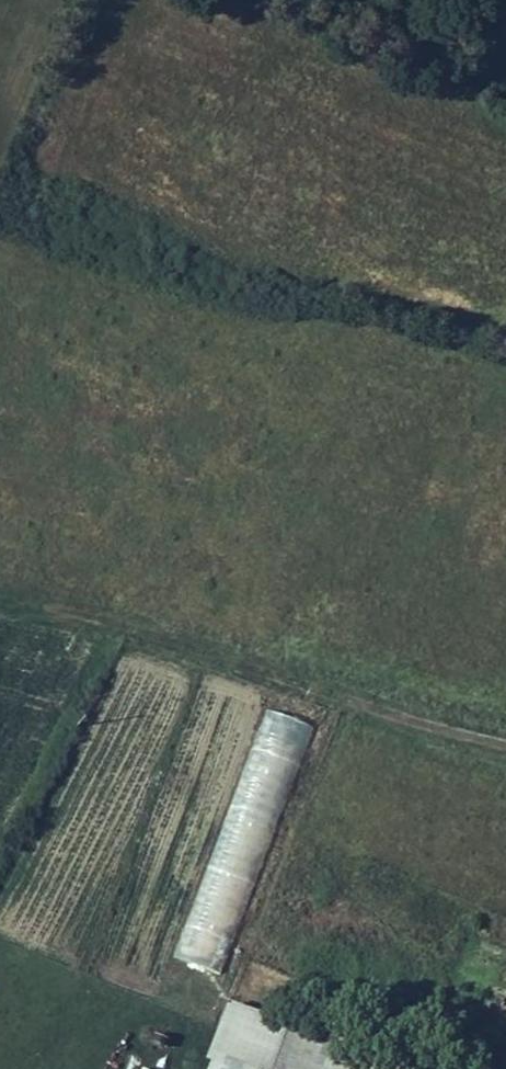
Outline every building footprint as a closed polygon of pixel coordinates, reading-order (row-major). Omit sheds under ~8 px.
[(183,1068),(274,1068),(276,1064),(196,1034),(183,1068)]
